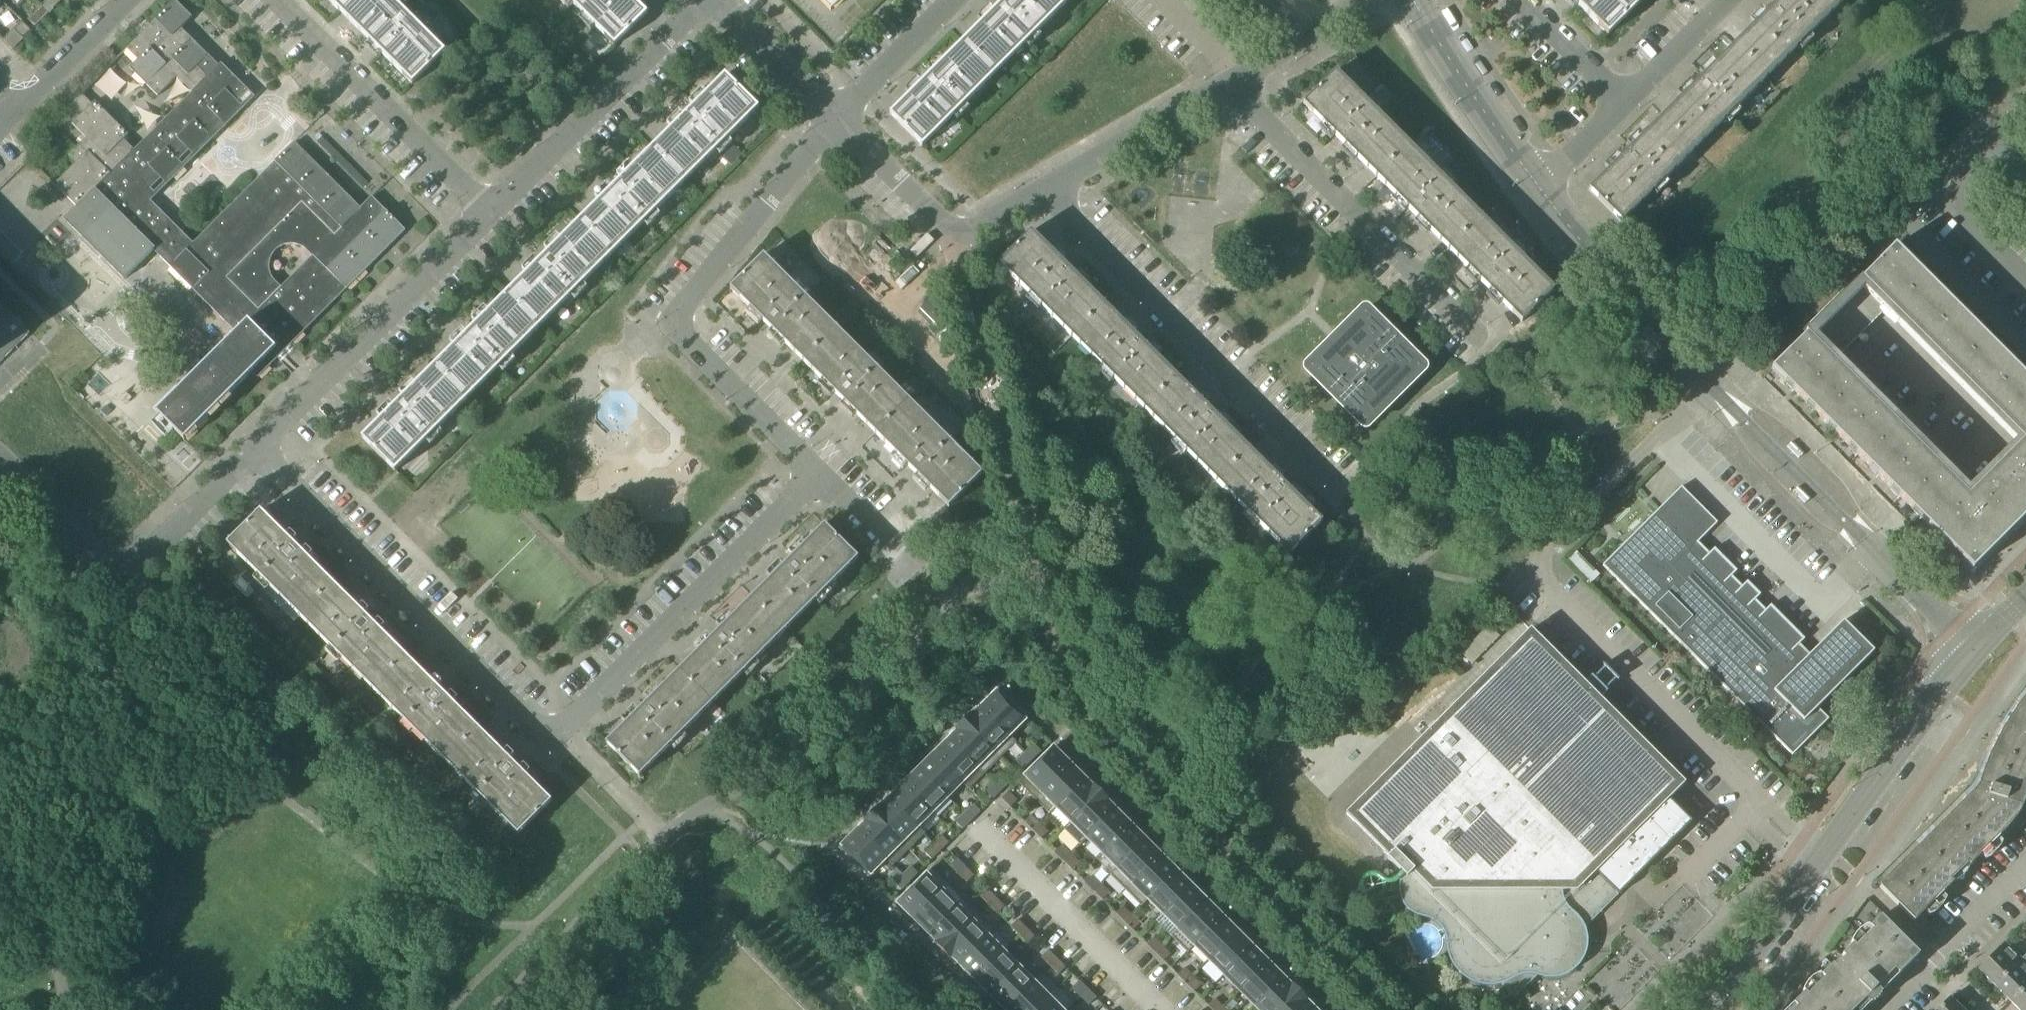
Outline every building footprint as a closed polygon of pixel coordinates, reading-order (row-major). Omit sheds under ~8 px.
[(53,9),(62,0),(48,0),(46,2),(53,9)] [(69,155),(77,163),(55,185),(77,207),(64,220),(124,279),(153,250),(236,332),(156,412),(184,440),(253,372),(258,377),(347,289),(405,230),(371,197),(361,208),(295,142),(247,189),(193,244),(151,201),(227,125),(255,96),(221,63),(208,76),(197,65),(209,54),(181,27),(192,16),(176,0),(174,0),(127,48),(138,59),(130,67),(158,95),(177,76),(193,91),(135,150),(124,139),(129,134),(95,101),(93,104),(82,93),(73,102),(84,113),(72,124),(86,138),(69,155)] [(339,12),(412,85),(445,52),(393,0),(328,0),(339,12)] [(411,7),(418,14),(425,7),(418,0),(411,7)] [(614,47),(647,14),(633,0),(568,0),(614,47)] [(830,11),(841,0),(819,0),(830,11)] [(889,115),(922,147),(1067,2),(1069,0),(1004,0),(889,115)] [(1638,0),(1572,0),(1607,35),(1640,2),(1638,0)] [(1843,0),(1778,0),(1588,190),(1621,223),(1843,0)] [(28,20),(35,27),(49,13),(42,6),(28,20)] [(22,22),(15,30),(23,37),(30,30),(22,22)] [(1316,117),(1521,322),(1554,290),(1335,71),(1303,104),(1316,117)] [(468,398),(541,326),(628,239),(758,108),(725,75),(361,438),(395,472),(468,398)] [(1375,97),(1384,106),(1393,97),(1384,88),(1375,97)] [(998,264),(1144,410),(1289,555),(1322,522),(1145,344),(1031,231),(998,264)] [(2011,363),(2010,362),(2009,361),(1987,339),(1986,338),(1964,316),(1963,315),(1941,293),(1941,292),(1918,270),(1918,269),(1895,247),(1894,246),(1877,263),(1865,275),(1861,279),(1862,281),(1920,338),(1994,412),(2015,434),(2025,423),(2025,378),(2011,363)] [(730,289),(948,507),(982,474),(805,297),(763,255),(730,289)] [(946,316),(930,299),(920,309),(936,326),(946,316)] [(30,332),(0,303),(0,362),(30,332)] [(1307,371),(1316,380),(1359,423),(1369,414),(1374,419),(1394,399),(1389,393),(1399,383),(1405,388),(1415,377),(1410,372),(1419,363),(1367,310),(1366,310),(1365,310),(1364,310),(1363,310),(1362,311),(1336,336),(1316,357),(1307,366),(1306,367),(1306,368),(1306,369),(1306,370),(1307,371)] [(2004,459),(1984,479),(1954,510),(1950,506),(1949,505),(1948,504),(1942,498),(1956,484),(1936,464),(1846,374),(1807,335),(1806,334),(1798,342),(1791,349),(1771,369),(1772,370),(1793,391),(1811,409),(1814,412),(1815,413),(1835,433),(1836,434),(1856,454),(1857,455),(1877,476),(1878,476),(1899,497),(1899,498),(1920,518),(1921,519),(1929,527),(1940,538),(1947,545),(1944,548),(1964,568),(1972,576),(1979,568),(2025,521),(2025,437),(2004,459)] [(1087,382),(1098,393),(1108,384),(1096,373),(1087,382)] [(1685,577),(1691,571),(1691,562),(1684,554),(1701,538),(1702,537),(1699,534),(1704,529),(1707,532),(1716,523),(1680,488),(1603,566),(1730,691),(1719,702),(1726,709),(1736,699),(1792,754),(1827,719),(1816,708),(1872,651),(1843,622),(1797,668),(1791,662),(1781,662),(1775,668),(1719,611),(1730,599),(1719,588),(1708,600),(1685,577)] [(551,801),(302,552),(261,511),(227,544),(446,762),(518,835),(551,801)] [(712,704),(785,630),(858,558),(824,525),(606,743),(639,777),(712,704)] [(1568,561),(1591,584),(1599,575),(1576,552),(1568,561)] [(287,630),(289,627),(289,623),(286,620),(280,621),(277,623),(277,628),(280,630),(287,630)] [(1472,641),(1483,652),(1504,631),(1494,620),(1472,641)] [(1585,928),(1618,895),(1691,822),(1669,799),(1685,782),(1599,699),(1607,691),(1605,690),(1616,679),(1618,681),(1619,680),(1603,665),(1604,667),(1593,678),(1591,676),(1585,682),(1530,629),(1346,814),(1389,857),(1387,858),(1402,873),(1401,876),(1400,879),(1399,883),(1398,886),(1398,889),(1398,892),(1398,894),(1400,900),(1400,901),(1402,904),(1403,907),(1405,909),(1407,911),(1410,913),(1412,915),(1415,916),(1418,917),(1421,918),(1426,919),(1429,920),(1432,922),(1434,923),(1437,925),(1439,927),(1441,929),(1445,938),(1445,943),(1446,946),(1446,950),(1447,954),(1448,956),(1449,959),(1450,963),(1452,966),(1454,969),(1457,972),(1459,975),(1462,977),(1465,979),(1468,981),(1472,983),(1477,985),(1481,986),(1484,986),(1488,987),(1492,987),(1495,986),(1499,986),(1501,985),(1515,998),(1533,980),(1537,976),(1540,977),(1543,978),(1546,979),(1550,979),(1553,979),(1557,979),(1560,978),(1563,977),(1566,976),(1569,974),(1572,972),(1575,970),(1577,968),(1581,963),(1583,960),(1585,957),(1586,954),(1587,951),(1588,948),(1588,945),(1588,941),(1588,938),(1588,935),(1587,932),(1585,928)] [(755,682),(761,688),(766,682),(760,677),(755,682)] [(996,692),(980,708),(1008,736),(1009,736),(1024,720),(1019,714),(1021,712),(1009,701),(1007,703),(996,692)] [(2017,706),(2001,730),(1988,756),(1977,784),(1979,784),(1973,792),(1878,886),(1913,922),(1924,911),(1920,906),(1927,899),(1932,903),(1952,883),(1948,879),(1965,862),(1969,866),(2007,828),(2018,814),(2025,799),(2025,797),(2025,695),(2017,706)] [(713,707),(705,714),(715,724),(723,717),(713,707)] [(972,713),(963,721),(1000,758),(1016,742),(1009,736),(1008,736),(980,708),(976,711),(973,714),(972,713)] [(953,735),(949,738),(985,774),(1000,758),(963,721),(963,722),(954,730),(956,732),(953,735)] [(949,738),(934,754),(963,782),(962,783),(969,790),(979,779),(985,774),(949,738)] [(1033,744),(1025,753),(1032,760),(1040,751),(1033,744)] [(1033,798),(1034,799),(1069,764),(1053,747),(1024,776),(1018,783),(1033,798)] [(1032,760),(1025,753),(1016,761),(1023,768),(1032,760)] [(934,754),(919,769),(947,797),(962,783),(963,782),(934,754)] [(1050,815),(1056,808),(1056,807),(1084,779),(1069,764),(1034,799),(1050,815)] [(919,769),(904,784),(932,813),(947,797),(919,769)] [(1003,775),(994,783),(1001,790),(1010,782),(1003,775)] [(1060,812),(1070,822),(1071,823),(1101,792),(1092,784),(1091,785),(1088,782),(1084,779),(1056,807),(1056,808),(1060,812)] [(1001,790),(994,783),(986,792),(993,799),(1001,790)] [(904,784),(888,799),(917,828),(917,827),(932,813),(904,784)] [(1017,801),(1008,792),(1001,799),(1010,808),(1017,801)] [(1080,845),(1087,839),(1086,838),(1115,809),(1108,803),(1110,801),(1101,792),(1071,823),(1070,822),(1063,829),(1080,845)] [(880,804),(871,813),(908,850),(924,834),(917,827),(917,828),(888,799),(885,803),(882,806),(880,804)] [(972,805),(964,814),(971,821),(979,812),(972,805)] [(1087,839),(1101,853),(1130,825),(1129,824),(1119,814),(1115,809),(1086,838),(1087,839)] [(861,826),(858,830),(886,858),(885,859),(892,866),(908,850),(871,813),(863,822),(864,823),(861,826)] [(971,821),(964,814),(955,822),(962,829),(971,821)] [(1024,822),(1032,831),(1039,824),(1031,815),(1024,822)] [(1039,824),(1032,831),(1041,839),(1048,832),(1039,824)] [(1101,853),(1116,868),(1117,868),(1145,840),(1130,825),(1101,853)] [(886,858),(858,830),(854,834),(842,846),(853,857),(850,859),(862,871),(864,869),(870,874),(885,859),(886,858)] [(942,836),(933,845),(940,851),(949,843),(942,836)] [(1125,890),(1160,855),(1145,840),(1117,868),(1116,868),(1109,874),(1125,890)] [(940,851),(933,845),(925,853),(932,860),(940,851)] [(1055,853),(1063,861),(1070,854),(1061,846),(1055,853)] [(1070,854),(1063,861),(1071,870),(1079,862),(1070,854)] [(1141,906),(1148,900),(1147,899),(1176,870),(1160,855),(1125,890),(1141,906)] [(950,866),(958,874),(965,867),(957,859),(950,866)] [(911,867),(903,875),(910,882),(918,873),(911,867)] [(965,867),(958,874),(967,883),(974,876),(965,867)] [(897,903),(913,918),(948,883),(932,868),(897,903)] [(1148,900),(1162,914),(1191,886),(1176,870),(1147,899),(1148,900)] [(910,882),(903,875),(894,883),(901,890),(910,882)] [(1085,883),(1093,892),(1101,885),(1092,876),(1085,883)] [(913,918),(929,934),(964,899),(948,883),(913,918)] [(1101,885),(1093,892),(1102,900),(1109,893),(1101,885)] [(1164,915),(1177,929),(1178,930),(1206,901),(1191,886),(1162,914),(1164,915)] [(980,896),(989,905),(996,898),(987,889),(980,896)] [(996,898),(989,905),(997,913),(1004,906),(996,898)] [(934,942),(942,951),(979,914),(964,899),(929,934),(932,938),(935,941),(934,942)] [(1187,953),(1194,946),(1193,945),(1222,917),(1206,901),(1178,930),(1177,929),(1171,936),(1187,953)] [(1116,914),(1124,922),(1131,915),(1122,907),(1116,914)] [(953,958),(959,965),(988,936),(988,937),(995,930),(979,914),(942,951),(951,960),(953,958)] [(1131,915),(1124,922),(1132,931),(1139,924),(1131,915)] [(1194,946),(1209,961),(1237,932),(1222,917),(1193,945),(1194,946)] [(1866,1000),(1863,997),(1867,993),(1870,996),(1894,972),(1897,975),(1918,955),(1880,917),(1869,928),(1872,931),(1862,941),(1855,948),(1852,945),(1841,956),(1844,958),(1834,968),(1831,965),(1820,976),(1823,979),(1817,985),(1806,996),(1804,993),(1792,1005),(1796,1008),(1794,1009),(1855,1009),(1866,1000)] [(1011,927),(1019,935),(1026,928),(1018,920),(1011,927)] [(1026,928),(1019,935),(1028,944),(1035,937),(1026,928)] [(1209,961),(1224,976),(1252,947),(1237,932),(1209,961)] [(960,965),(974,980),(1003,951),(988,937),(988,936),(959,965),(960,965)] [(1146,945),(1155,953),(1162,946),(1153,938),(1146,945)] [(1977,969),(1995,986),(2021,960),(2004,943),(1977,969)] [(1162,946),(1155,953),(1163,961),(1170,954),(1162,946)] [(1239,991),(1240,991),(1268,963),(1254,949),(1252,947),(1224,976),(1239,991)] [(1041,957),(1050,966),(1057,959),(1048,950),(1041,957)] [(974,980),(990,995),(1018,967),(1017,966),(1003,951),(974,980)] [(1005,1009),(1033,982),(1034,983),(1041,976),(1024,959),(1017,966),(1018,967),(990,995),(996,1002),(1005,1009)] [(1057,959),(1050,966),(1058,975),(1065,967),(1057,959)] [(2011,1003),(2025,988),(2025,965),(2021,960),(1995,986),(2011,1003)] [(1240,991),(1254,1006),(1283,978),(1268,963),(1240,991)] [(1177,975),(1185,984),(1192,977),(1184,968),(1177,975)] [(1192,977),(1185,984),(1194,992),(1201,985),(1192,977)] [(1300,992),(1291,983),(1289,985),(1286,982),(1283,978),(1254,1006),(1258,1009),(1281,1009),(1300,992)] [(1072,988),(1080,997),(1087,990),(1079,981),(1072,988)] [(1049,997),(1034,983),(1033,982),(1005,1009),(1036,1009),(1049,997)] [(2018,1009),(2025,1009),(2025,988),(2011,1003),(2018,1009)] [(1087,990),(1080,997),(1089,1005),(1096,998),(1087,990)] [(1313,1009),(1307,1002),(1309,1000),(1300,992),(1281,1009),(1312,1009),(1313,1009)] [(1049,997),(1036,1009),(1061,1009),(1049,997)] [(1949,997),(1937,1009),(1962,1009),(1949,997)] [(1212,1009),(1220,1009),(1223,1007),(1215,999),(1208,1006),(1212,1009)]
